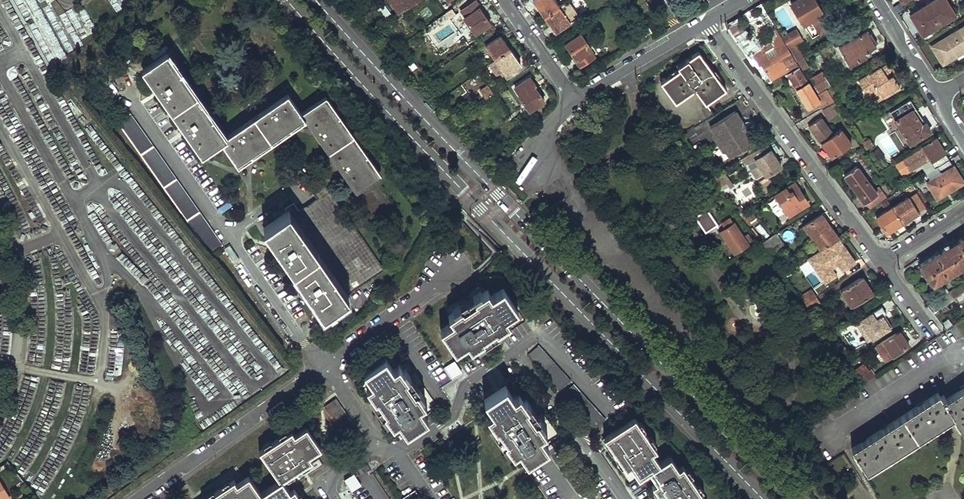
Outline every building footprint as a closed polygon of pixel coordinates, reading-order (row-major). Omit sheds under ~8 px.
[(405,0),(389,0),(399,13),(409,6),(405,0)] [(477,32),(492,22),(481,8),(482,6),(477,0),(476,0),(462,10),(467,16),(465,17),(477,32)] [(546,15),(560,4),(557,0),(535,0),(546,15)] [(557,31),(580,15),(570,0),(566,0),(560,4),(546,15),(557,31)] [(641,15),(652,8),(647,0),(631,0),(641,15)] [(801,24),(809,20),(818,34),(832,25),(827,16),(822,15),(813,0),(794,0),(789,3),(801,24)] [(923,33),(956,13),(948,0),(932,0),(910,13),(923,33)] [(647,18),(639,22),(646,35),(654,31),(647,18)] [(932,46),(943,64),(963,51),(963,26),(932,46)] [(765,34),(772,46),(776,52),(768,58),(764,51),(753,59),(758,65),(760,64),(771,81),(798,64),(797,62),(788,47),(782,37),(780,38),(774,29),(765,34)] [(782,37),(788,47),(791,45),(801,39),(795,29),(782,37)] [(487,43),(498,58),(512,48),(501,33),(497,36),(493,30),(481,38),(486,44),(487,43)] [(838,47),(849,66),(865,56),(863,52),(875,44),(867,30),(838,47)] [(576,58),(581,65),(597,55),(592,49),(593,47),(583,32),(568,42),(579,57),(576,58)] [(791,45),(788,47),(797,62),(800,60),(791,45)] [(772,46),(764,51),(768,58),(776,52),(772,46)] [(498,58),(508,72),(523,62),(512,48),(498,58)] [(650,90),(682,136),(714,114),(710,109),(707,104),(727,90),(699,52),(678,67),(680,70),(650,90)] [(167,53),(146,70),(204,153),(224,140),(240,162),(307,116),(359,190),(383,174),(327,96),(304,112),(290,93),(227,138),(167,53)] [(808,67),(803,58),(800,60),(797,62),(798,64),(799,65),(802,71),(808,67)] [(857,81),(869,99),(880,93),(882,97),(899,88),(891,76),(894,75),(886,64),(857,81)] [(802,71),(799,65),(785,75),(791,83),(794,82),(811,108),(818,103),(822,110),(835,102),(832,98),(826,88),(817,94),(802,71)] [(810,78),(818,90),(828,83),(821,71),(810,78)] [(520,93),(531,109),(544,99),(535,85),(537,84),(531,76),(517,87),(521,93),(520,93)] [(490,85),(495,91),(506,84),(501,77),(490,85)] [(831,85),(826,88),(832,98),(837,95),(831,85)] [(869,99),(872,104),(882,97),(880,93),(869,99)] [(890,112),(910,144),(930,131),(924,122),(909,100),(890,112)] [(822,110),(827,117),(840,110),(835,102),(822,110)] [(736,111),(711,127),(731,158),(756,142),(747,127),(742,131),(737,124),(743,120),(736,111)] [(129,114),(118,122),(210,254),(222,245),(129,114)] [(811,126),(833,157),(845,149),(843,146),(849,143),(844,135),(838,139),(822,117),(811,126)] [(747,127),(743,120),(737,124),(742,131),(747,127)] [(909,171),(930,158),(936,167),(949,159),(935,137),(921,146),(923,148),(903,162),(909,171)] [(864,144),(867,150),(872,147),(868,141),(864,144)] [(743,158),(756,179),(764,174),(766,178),(783,167),(768,142),(743,158)] [(963,181),(949,159),(936,167),(940,174),(930,180),(927,183),(937,198),(963,181)] [(904,175),(909,171),(903,162),(897,165),(904,175)] [(846,175),(867,204),(879,194),(875,189),(858,166),(846,175)] [(940,174),(936,167),(926,174),(930,180),(940,174)] [(716,185),(723,194),(734,186),(724,170),(712,178),(716,185)] [(775,187),(770,179),(761,185),(766,193),(775,187)] [(774,195),(789,218),(811,204),(796,181),(774,195)] [(290,212),(268,228),(328,312),(388,268),(328,185),(317,194),(319,197),(301,210),(295,203),(287,208),(290,212)] [(875,189),(879,194),(867,204),(871,210),(888,199),(880,186),(875,189)] [(894,208),(903,223),(919,212),(910,198),(894,208)] [(878,218),(888,233),(903,223),(894,208),(878,218)] [(696,217),(705,230),(715,223),(706,210),(696,217)] [(805,226),(812,236),(829,225),(822,215),(805,226)] [(720,229),(735,251),(753,239),(747,231),(744,233),(734,219),(720,229)] [(812,236),(821,249),(826,245),(838,237),(829,225),(812,236)] [(933,286),(963,265),(963,231),(917,262),(933,286)] [(762,243),(767,250),(779,243),(774,235),(762,243)] [(839,264),(843,270),(855,262),(838,237),(826,245),(821,249),(808,258),(825,283),(839,274),(834,267),(839,264)] [(767,250),(771,256),(778,252),(784,248),(779,243),(767,250)] [(842,289),(853,307),(874,294),(868,284),(865,285),(860,278),(842,289)] [(943,308),(955,299),(954,297),(963,290),(963,287),(962,284),(938,300),(943,308)] [(454,318),(442,325),(456,347),(468,340),(471,345),(476,342),(479,345),(486,341),(483,337),(485,337),(481,331),(494,322),(498,328),(500,331),(508,326),(505,323),(511,320),(507,314),(519,307),(505,285),(493,292),(490,286),(484,290),(481,287),(474,291),(477,295),(476,295),(480,301),(467,309),(463,304),(462,304),(459,301),(453,305),(455,309),(450,312),(454,318)] [(813,290),(802,297),(806,302),(817,296),(813,290)] [(806,302),(812,310),(823,304),(817,296),(806,302)] [(351,311),(345,302),(329,313),(336,322),(351,311)] [(886,313),(881,305),(854,323),(867,342),(892,326),(884,314),(886,313)] [(876,347),(886,360),(909,344),(900,332),(876,347)] [(572,379),(538,344),(527,355),(561,390),(572,379)] [(386,355),(365,369),(374,381),(368,385),(371,390),(368,392),(373,398),(376,397),(377,397),(381,394),(390,407),(386,410),(386,411),(383,413),(388,419),(391,417),(394,423),(400,419),(408,431),(418,424),(428,417),(421,405),(426,401),(423,396),(426,394),(421,387),(418,389),(417,388),(413,391),(404,379),(408,376),(408,375),(411,373),(406,366),(403,368),(399,363),(394,367),(386,355)] [(445,365),(450,377),(462,372),(456,360),(445,365)] [(859,377),(865,384),(877,377),(871,369),(868,371),(863,365),(858,368),(863,374),(859,377)] [(508,382),(487,397),(495,408),(489,413),(492,417),(488,420),(493,427),(496,424),(497,425),(503,422),(512,435),(506,439),(507,439),(503,442),(508,449),(511,446),(515,451),(521,448),(528,459),(550,445),(542,433),(547,429),(543,424),(547,421),(542,415),(539,418),(539,417),(533,420),(524,407),(530,403),(529,402),(532,400),(527,393),(524,395),(521,390),(516,394),(508,382)] [(608,416),(575,383),(564,393),(597,427),(608,416)] [(946,399),(944,395),(941,397),(938,393),(853,449),(867,472),(953,416),(961,428),(963,433),(963,388),(946,399)] [(334,398),(322,406),(349,447),(361,439),(334,398)] [(608,435),(629,467),(633,464),(641,475),(652,468),(660,480),(655,483),(666,498),(703,498),(702,498),(707,494),(685,462),(680,465),(673,454),(662,461),(654,450),(659,447),(637,414),(608,435)] [(266,497),(267,498),(304,498),(301,495),(296,487),(292,490),(284,478),(301,466),(314,457),(311,453),(323,445),(315,434),(308,424),(296,432),(293,428),(261,450),(281,480),(263,493),(251,476),(241,484),(237,479),(219,491),(207,498),(263,498),(266,497)] [(363,486),(355,475),(345,480),(353,493),(363,486)] [(11,498),(0,482),(0,498),(10,498),(11,498)] [(403,497),(404,498),(422,498),(415,489),(403,497)]
